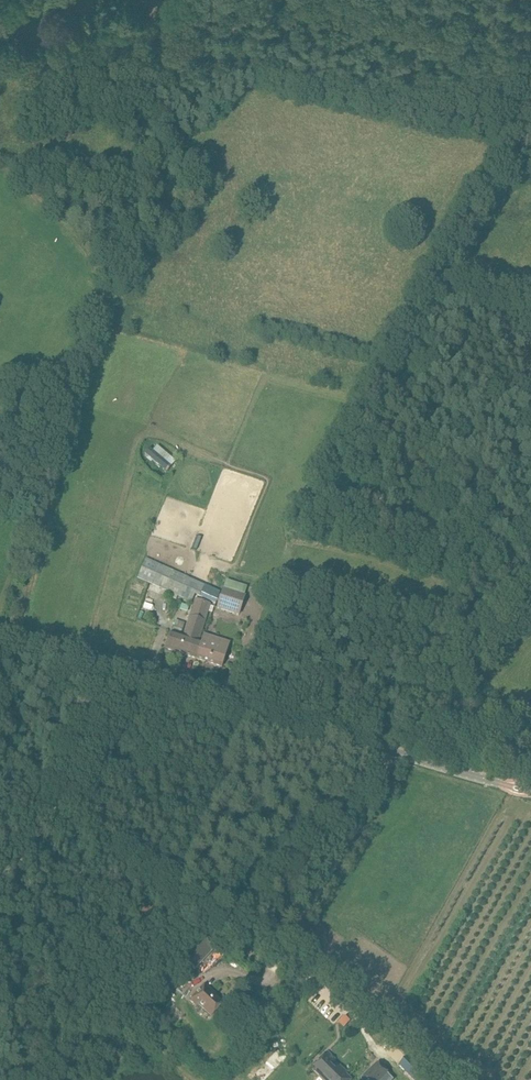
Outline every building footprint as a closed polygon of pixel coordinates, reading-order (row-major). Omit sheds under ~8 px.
[(150,448),(145,454),(165,471),(170,466),(153,451),(150,448)] [(219,593),(188,579),(146,560),(139,577),(192,601),(195,594),(216,603),(219,593)] [(245,596),(223,589),(217,608),(239,615),(245,596)] [(201,643),(198,642),(210,604),(196,599),(183,637),(181,636),(183,630),(173,627),(166,649),(196,659),(201,643)] [(204,635),(201,643),(196,659),(222,667),(230,643),(204,635)] [(205,938),(185,959),(195,969),(215,948),(205,938)] [(205,985),(197,993),(191,1000),(197,1006),(198,1004),(211,1016),(222,1004),(210,992),(211,991),(205,985)] [(320,1060),(313,1067),(323,1078),(325,1079),(351,1079),(346,1074),(347,1073),(334,1060),(335,1059),(328,1052),(320,1060)] [(414,1061),(408,1056),(399,1065),(404,1070),(414,1061)] [(283,1058),(261,1079),(262,1079),(284,1079),(295,1069),(283,1058)] [(364,1076),(368,1079),(394,1079),(388,1074),(389,1073),(378,1063),(364,1076)] [(429,1075),(423,1070),(413,1079),(414,1079),(424,1079),(429,1075)]
